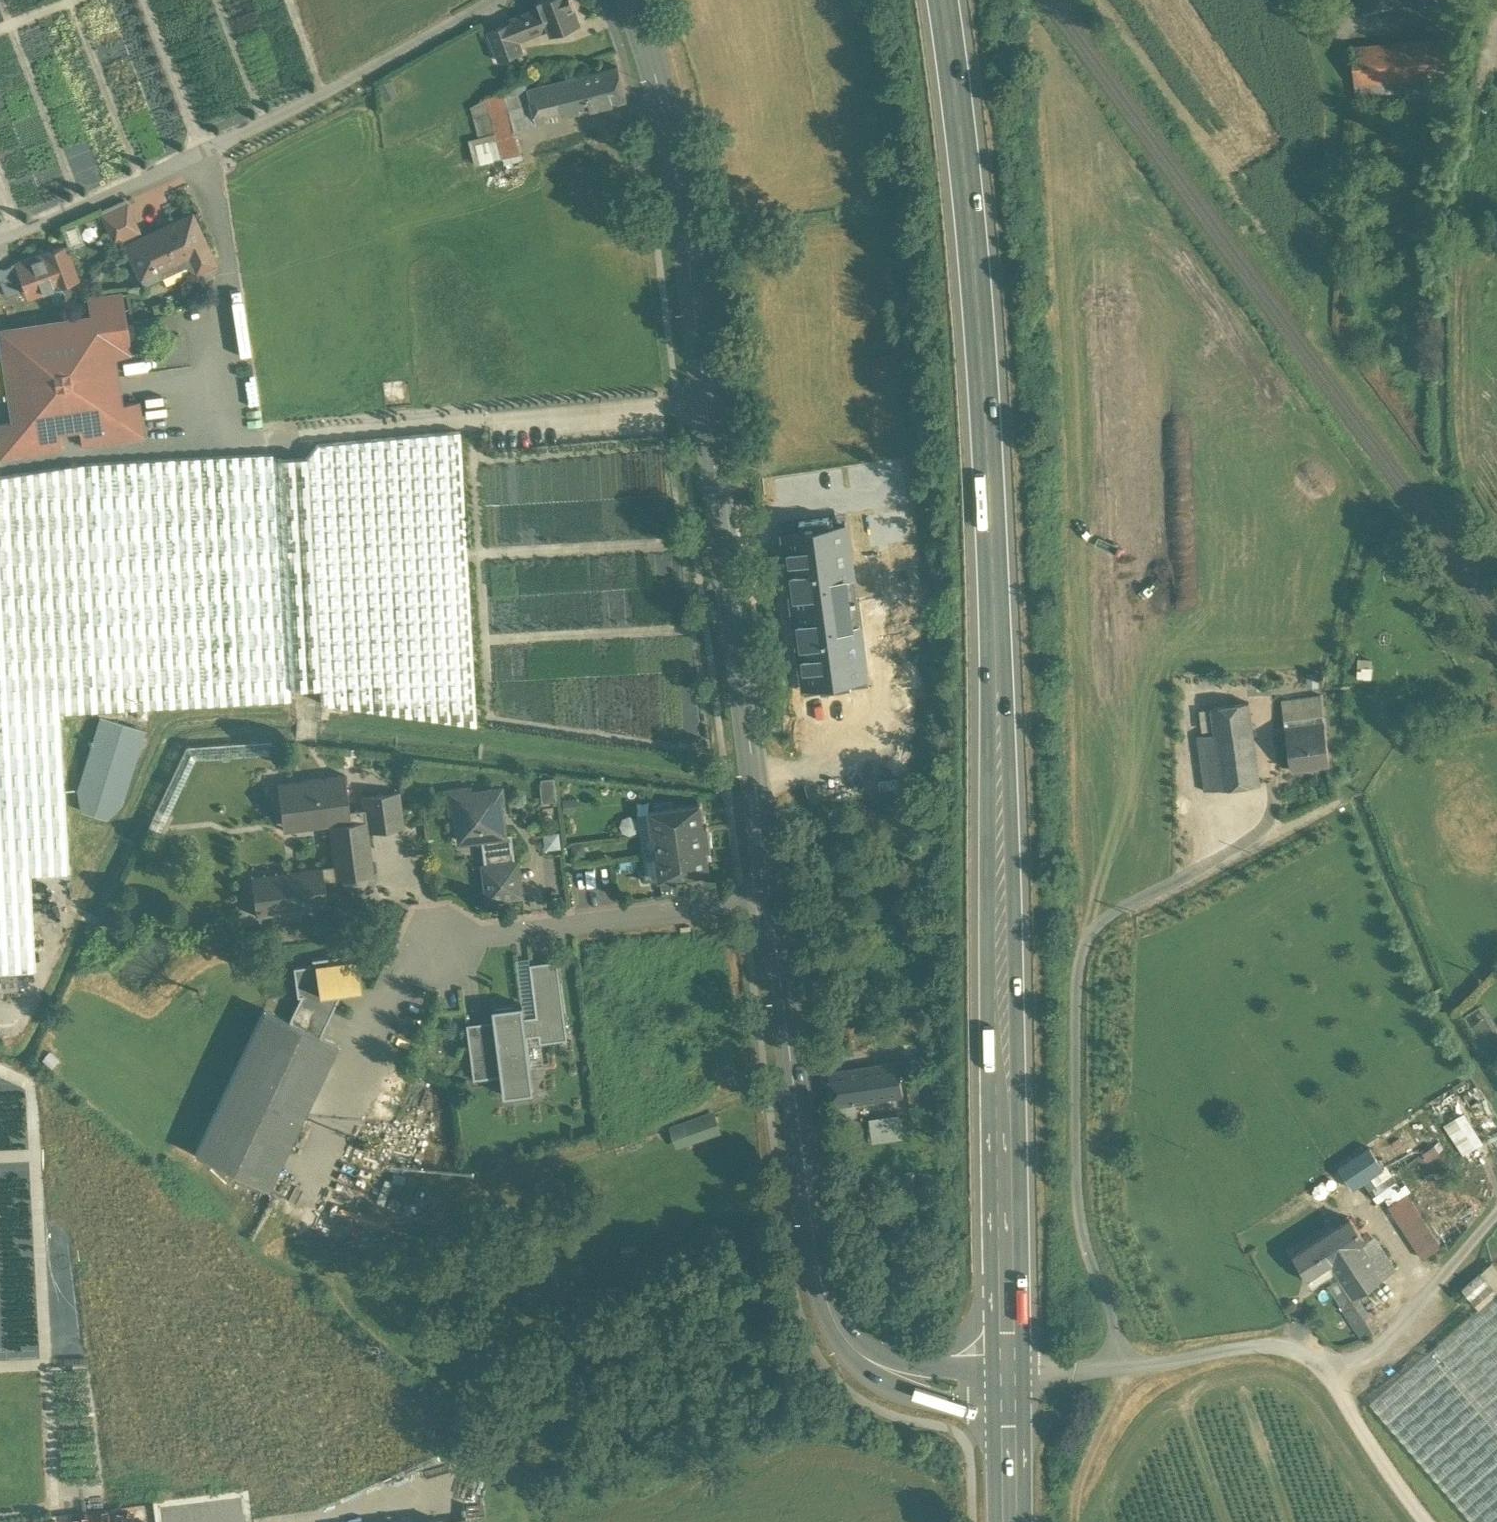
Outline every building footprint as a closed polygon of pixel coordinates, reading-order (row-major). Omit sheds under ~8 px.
[(538,0),(541,6),(549,28),(551,34),(581,23),(573,0),(539,0),(538,0)] [(1362,9),(1397,0),(1359,0),(1362,9)] [(541,6),(510,18),(512,21),(519,40),(549,28),(541,6)] [(512,21),(488,30),(499,60),(524,51),(519,40),(512,21)] [(1446,39),(1351,47),(1355,83),(1421,78),(1449,75),(1446,39)] [(618,65),(582,74),(591,108),(627,99),(618,65)] [(582,74),(528,88),(537,122),(591,108),(582,74)] [(1421,78),(1355,83),(1357,104),(1422,98),(1421,78)] [(526,79),(505,89),(515,128),(537,122),(528,88),(526,79)] [(505,89),(505,88),(487,97),(496,131),(503,157),(522,152),(515,128),(505,89)] [(487,97),(471,105),(479,136),(496,131),(487,97)] [(495,133),(469,140),(475,164),(501,157),(495,133)] [(127,204),(103,215),(115,241),(139,230),(127,204)] [(192,212),(124,243),(143,284),(162,275),(158,268),(189,254),(197,270),(215,261),(192,212)] [(66,244),(15,263),(15,264),(25,289),(28,297),(79,278),(66,244)] [(0,269),(0,275),(8,296),(25,289),(15,264),(0,269)] [(122,292),(87,297),(89,314),(107,311),(114,357),(131,354),(122,292)] [(0,328),(0,341),(12,420),(15,438),(60,431),(79,428),(123,421),(121,403),(114,357),(107,311),(89,314),(0,328)] [(139,401),(121,403),(123,421),(79,428),(82,445),(144,436),(139,401)] [(15,438),(12,420),(0,422),(0,456),(0,458),(62,448),(60,431),(15,438)] [(460,430),(318,443),(307,456),(319,686),(320,702),(476,724),(460,430)] [(84,463),(0,476),(0,698),(57,695),(58,712),(291,699),(290,688),(277,458),(272,453),(84,463)] [(307,456),(277,458),(290,688),(319,686),(307,456)] [(800,530),(785,532),(789,562),(792,562),(793,572),(790,573),(794,609),(856,601),(856,599),(850,600),(847,579),(853,578),(846,524),(830,526),(829,518),(799,522),(800,530)] [(804,656),(801,656),(805,686),(821,684),(822,692),(852,689),(851,680),(866,678),(859,624),(853,625),(850,604),(856,603),(856,601),(794,609),(799,646),(803,645),(804,656)] [(1321,694),(1282,700),(1285,720),(1324,714),(1321,694)] [(1249,701),(1212,707),(1215,733),(1223,788),(1260,782),(1249,701)] [(1324,714),(1285,720),(1291,769),(1293,769),(1292,767),(1312,764),(1312,766),(1313,766),(1313,762),(1328,760),(1329,763),(1330,763),(1324,714)] [(136,752),(138,744),(136,735),(131,728),(124,724),(116,722),(107,724),(100,729),(96,736),(94,744),(96,752),(101,759),(108,764),(116,766),(125,764),(132,759),(136,752)] [(1215,733),(1197,736),(1204,791),(1223,788),(1215,733)] [(131,801),(132,793),(130,784),(126,777),(118,773),(110,771),(102,773),(95,778),(90,785),(89,793),(90,801),(95,808),(102,813),(111,815),(119,813),(126,808),(131,801)] [(344,773),(277,782),(283,829),(328,824),(364,819),(363,807),(349,809),(344,773)] [(501,790),(472,793),(471,787),(447,790),(450,813),(457,812),(461,841),(483,838),(507,835),(507,833),(501,790)] [(399,790),(361,795),(363,807),(364,819),(366,819),(368,830),(403,826),(399,790)] [(701,802),(650,809),(653,833),(657,833),(657,832),(704,825),(704,824),(701,802)] [(364,819),(328,824),(334,864),(335,877),(335,878),(341,877),(343,882),(346,886),(351,888),(356,888),(361,887),(365,883),(367,879),(367,873),(373,873),(368,830),(366,819),(364,819)] [(704,825),(657,832),(657,833),(660,853),(660,854),(707,847),(707,848),(711,847),(711,844),(712,844),(711,836),(709,836),(708,824),(704,824),(704,825)] [(507,835),(483,838),(486,864),(516,860),(512,833),(507,833),(507,835)] [(573,841),(575,849),(586,847),(587,853),(608,848),(605,834),(573,841)] [(707,847),(660,854),(660,853),(656,853),(660,877),(710,870),(707,848),(707,847)] [(486,864),(484,864),(489,899),(523,894),(519,860),(516,860),(486,864)] [(334,864),(250,875),(255,914),(327,905),(323,879),(335,877),(334,864)] [(340,954),(311,957),(312,959),(314,959),(314,963),(318,993),(341,990),(361,987),(357,957),(338,960),(338,956),(340,955),(340,954)] [(558,958),(531,962),(533,985),(546,983),(547,986),(562,984),(558,958)] [(341,990),(318,993),(314,963),(293,966),(297,995),(300,995),(289,1019),(320,1034),(341,990)] [(547,986),(546,983),(533,985),(537,1014),(540,1033),(541,1041),(568,1038),(562,984),(547,986)] [(524,1003),(494,1007),(495,1019),(481,1021),(484,1044),(471,1046),(475,1078),(503,1074),(505,1094),(535,1090),(528,1035),(540,1033),(537,1014),(525,1016),(524,1003)] [(289,1019),(264,1008),(195,1153),(268,1188),(337,1042),(320,1034),(289,1019)] [(481,1021),(468,1022),(471,1046),(484,1044),(481,1021)] [(898,1062),(829,1071),(834,1106),(839,1105),(840,1117),(857,1114),(856,1103),(903,1096),(898,1062)] [(1441,1122),(1461,1152),(1480,1139),(1460,1109),(1441,1122)] [(715,1111),(668,1121),(672,1143),(719,1133),(715,1111)] [(899,1115),(869,1118),(872,1142),(902,1139),(899,1115)] [(1434,1145),(1423,1152),(1428,1160),(1440,1152),(1434,1145)] [(1367,1149),(1339,1168),(1352,1188),(1384,1167),(1371,1147),(1367,1149)] [(1392,1173),(1369,1188),(1377,1201),(1385,1197),(1401,1186),(1400,1185),(1392,1173)] [(1401,1186),(1385,1197),(1390,1204),(1407,1193),(1410,1191),(1405,1182),(1400,1185),(1401,1186)] [(1441,1246),(1407,1193),(1390,1204),(1389,1205),(1423,1257),(1441,1246)] [(1366,1241),(1351,1217),(1294,1253),(1312,1283),(1334,1268),(1352,1297),(1353,1297),(1357,1295),(1396,1269),(1383,1248),(1371,1255),(1363,1242),(1366,1241)] [(1492,1262),(1483,1271),(1496,1287),(1496,1268),(1492,1262)] [(1462,1288),(1479,1308),(1496,1292),(1496,1290),(1481,1272),(1462,1288)] [(1479,1308),(1370,1402),(1474,1521),(1496,1521),(1496,1292),(1479,1308)] [(1379,1327),(1357,1295),(1353,1297),(1352,1297),(1341,1304),(1362,1338),(1379,1327)]
